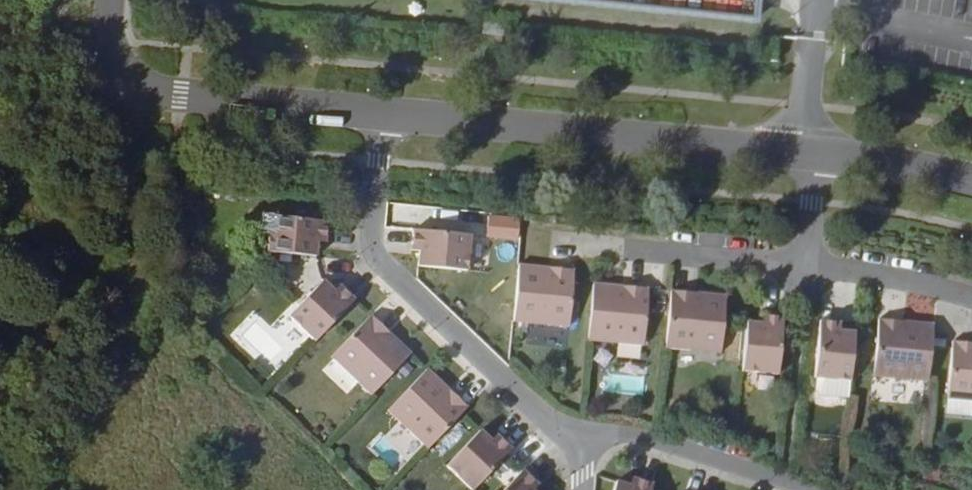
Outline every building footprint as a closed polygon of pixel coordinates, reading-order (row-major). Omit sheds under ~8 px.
[(277,249),(326,254),(327,239),(328,233),(337,234),(338,220),(280,214),(277,249)] [(428,243),(427,251),(426,265),(476,270),(479,233),(421,227),(420,242),(428,243)] [(419,249),(427,251),(428,243),(420,242),(419,249)] [(528,264),(522,322),(577,327),(584,268),(528,264)] [(322,339),(362,298),(352,289),(347,295),(342,290),(331,280),(296,315),(322,339)] [(602,280),(596,337),(653,342),(658,285),(602,280)] [(347,295),(352,289),(347,284),(342,290),(347,295)] [(679,288),(674,344),(730,350),(736,292),(679,288)] [(755,320),(751,369),(788,372),(793,314),(778,313),(777,321),(771,321),(755,320)] [(379,394),(420,352),(379,315),(339,356),(379,394)] [(286,356),(281,342),(272,345),(263,316),(237,325),(251,367),(286,356)] [(879,374),(934,382),(941,324),(886,317),(879,374)] [(857,378),(862,331),(849,329),(841,328),(843,320),(828,318),(821,374),(857,378)] [(841,328),(849,329),(850,321),(843,320),(841,328)] [(960,340),(954,397),(971,400),(971,341),(960,340)] [(325,367),(344,394),(355,385),(336,359),(325,367)] [(435,447),(474,405),(433,366),(395,409),(435,447)] [(857,378),(824,375),(822,387),(827,393),(855,396),(857,378)] [(478,488),(519,447),(508,437),(503,443),(497,438),(486,428),(452,464),(478,488)] [(503,443),(508,437),(502,432),(497,438),(503,443)] [(540,476),(529,467),(506,489),(541,489),(539,488),(533,483),(540,476)] [(644,486),(647,478),(639,475),(636,483),(644,486)] [(545,482),(540,476),(533,483),(539,488),(545,482)] [(661,483),(647,478),(644,486),(636,483),(624,479),(621,489),(658,489),(661,483)]
